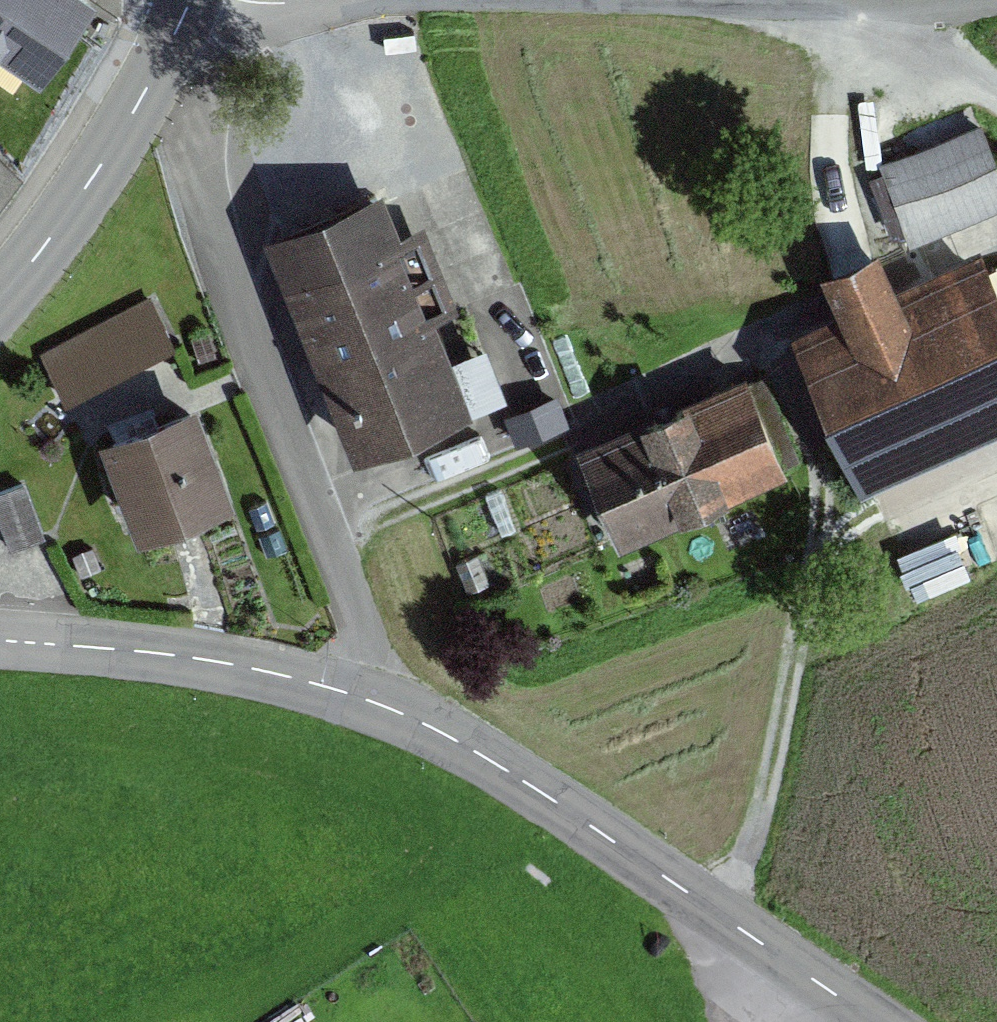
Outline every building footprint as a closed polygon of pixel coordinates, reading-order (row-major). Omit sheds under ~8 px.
[(41,75),(91,0),(0,0),(0,48),(41,75)] [(883,164),(911,230),(996,195),(996,168),(979,124),(883,164)] [(386,181),(265,224),(349,458),(470,415),(386,181)] [(864,478),(996,423),(996,276),(907,314),(878,246),(829,266),(855,331),(811,350),(864,478)] [(157,295),(44,349),(71,405),(183,350),(157,295)] [(573,444),(611,537),(787,465),(749,372),(573,444)] [(239,499),(203,392),(97,428),(133,535),(239,499)] [(0,484),(0,501),(15,543),(49,531),(29,474),(0,484)]
